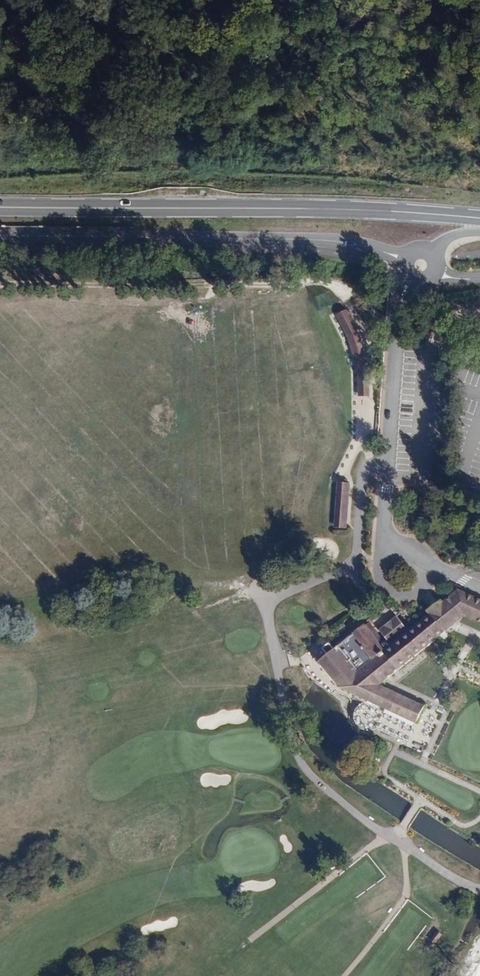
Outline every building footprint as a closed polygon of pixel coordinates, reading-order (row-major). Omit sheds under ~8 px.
[(367,361),(360,335),(347,310),(337,314),(349,337),(356,363),(358,396),(369,396),(367,361)] [(347,529),(350,483),(337,482),(334,528),(347,529)] [(458,590),(443,602),(441,599),(426,611),(428,613),(408,630),(396,615),(379,629),(391,644),(385,648),(365,624),(334,649),(329,644),(322,649),(327,655),(318,662),(339,686),(338,687),(339,688),(364,699),(417,724),(425,706),(380,685),(388,678),(439,637),(445,644),(452,639),(446,630),(453,624),(465,615),(479,622),(479,600),(458,590)] [(375,614),(367,620),(370,623),(378,617),(375,614)]
